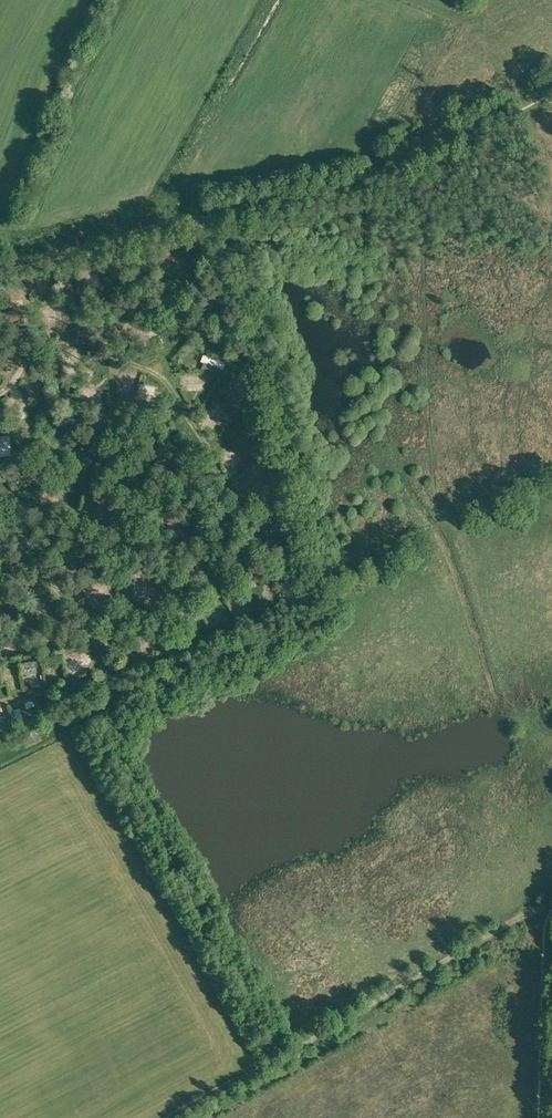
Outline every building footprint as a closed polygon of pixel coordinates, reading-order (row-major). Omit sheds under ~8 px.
[(48,315),(69,310),(67,303),(46,308),(48,315)] [(121,339),(127,341),(130,332),(124,330),(121,339)] [(230,380),(236,403),(242,401),(236,378),(230,380)] [(28,406),(33,404),(24,387),(19,390),(28,406)] [(15,453),(13,434),(0,436),(0,455),(15,453)] [(285,564),(297,562),(296,554),(284,556),(285,564)] [(181,576),(174,579),(184,601),(190,598),(181,576)] [(218,616),(212,603),(205,605),(211,619),(218,616)] [(189,631),(196,629),(191,610),(183,612),(189,631)] [(5,654),(14,653),(13,639),(4,640),(5,654)]
